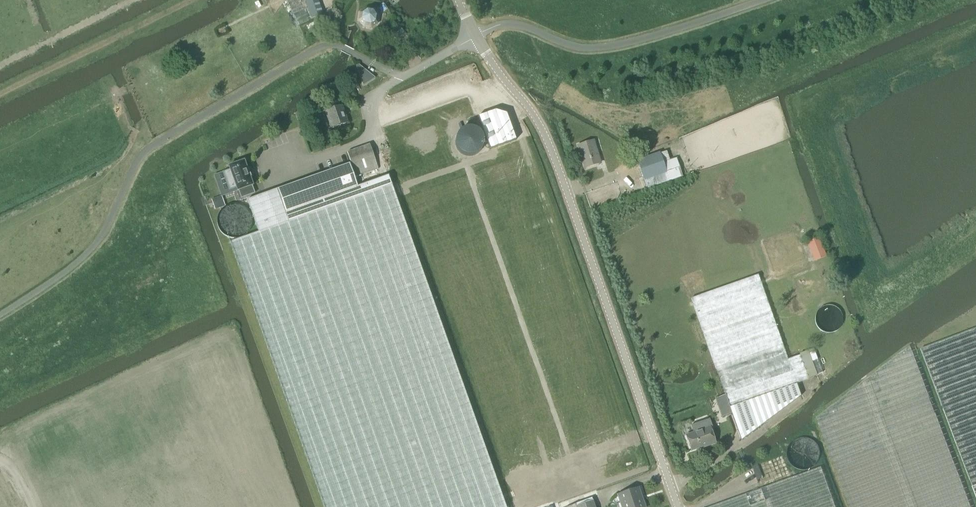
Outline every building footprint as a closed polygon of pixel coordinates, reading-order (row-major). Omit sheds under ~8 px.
[(298,26),(313,19),(312,17),(322,13),(318,0),(286,0),(298,26)] [(359,20),(362,26),(370,28),(376,23),(377,16),(374,10),(366,8),(361,12),(359,20)] [(399,26),(391,33),(398,41),(406,34),(399,26)] [(359,64),(356,65),(363,85),(375,77),(359,64)] [(313,106),(316,114),(325,111),(331,128),(347,123),(341,105),(330,109),(327,101),(313,106)] [(495,110),(477,117),(489,149),(516,140),(506,113),(495,110)] [(593,140),(577,145),(584,168),(600,163),(593,140)] [(347,152),(350,163),(355,177),(378,169),(369,144),(347,152)] [(646,189),(682,176),(676,158),(662,162),(659,153),(636,161),(646,189)] [(222,172),(214,175),(221,196),(231,193),(230,190),(235,188),(237,191),(238,191),(241,198),(254,193),(252,186),(253,186),(244,160),(227,165),(229,169),(222,172)] [(230,242),(324,506),(505,506),(388,176),(357,187),(349,164),(246,200),(258,232),(230,242)] [(222,199),(212,202),(214,209),(224,206),(222,199)] [(819,237),(807,241),(814,260),(826,256),(819,237)] [(757,275),(691,298),(725,395),(729,407),(795,384),(809,379),(810,382),(818,378),(817,374),(822,372),(813,348),(809,350),(801,353),(799,354),(799,355),(787,359),(757,275)] [(920,349),(942,409),(975,499),(975,328),(920,349)] [(815,417),(849,506),(969,506),(909,346),(815,417)] [(741,440),(800,396),(796,384),(729,407),(741,440)] [(685,436),(690,451),(714,443),(709,428),(712,427),(709,419),(690,425),(693,433),(685,436)] [(711,506),(835,506),(821,468),(711,506)] [(621,506),(645,506),(638,488),(617,495),(621,506)] [(567,506),(595,506),(592,499),(591,498),(567,506)]
